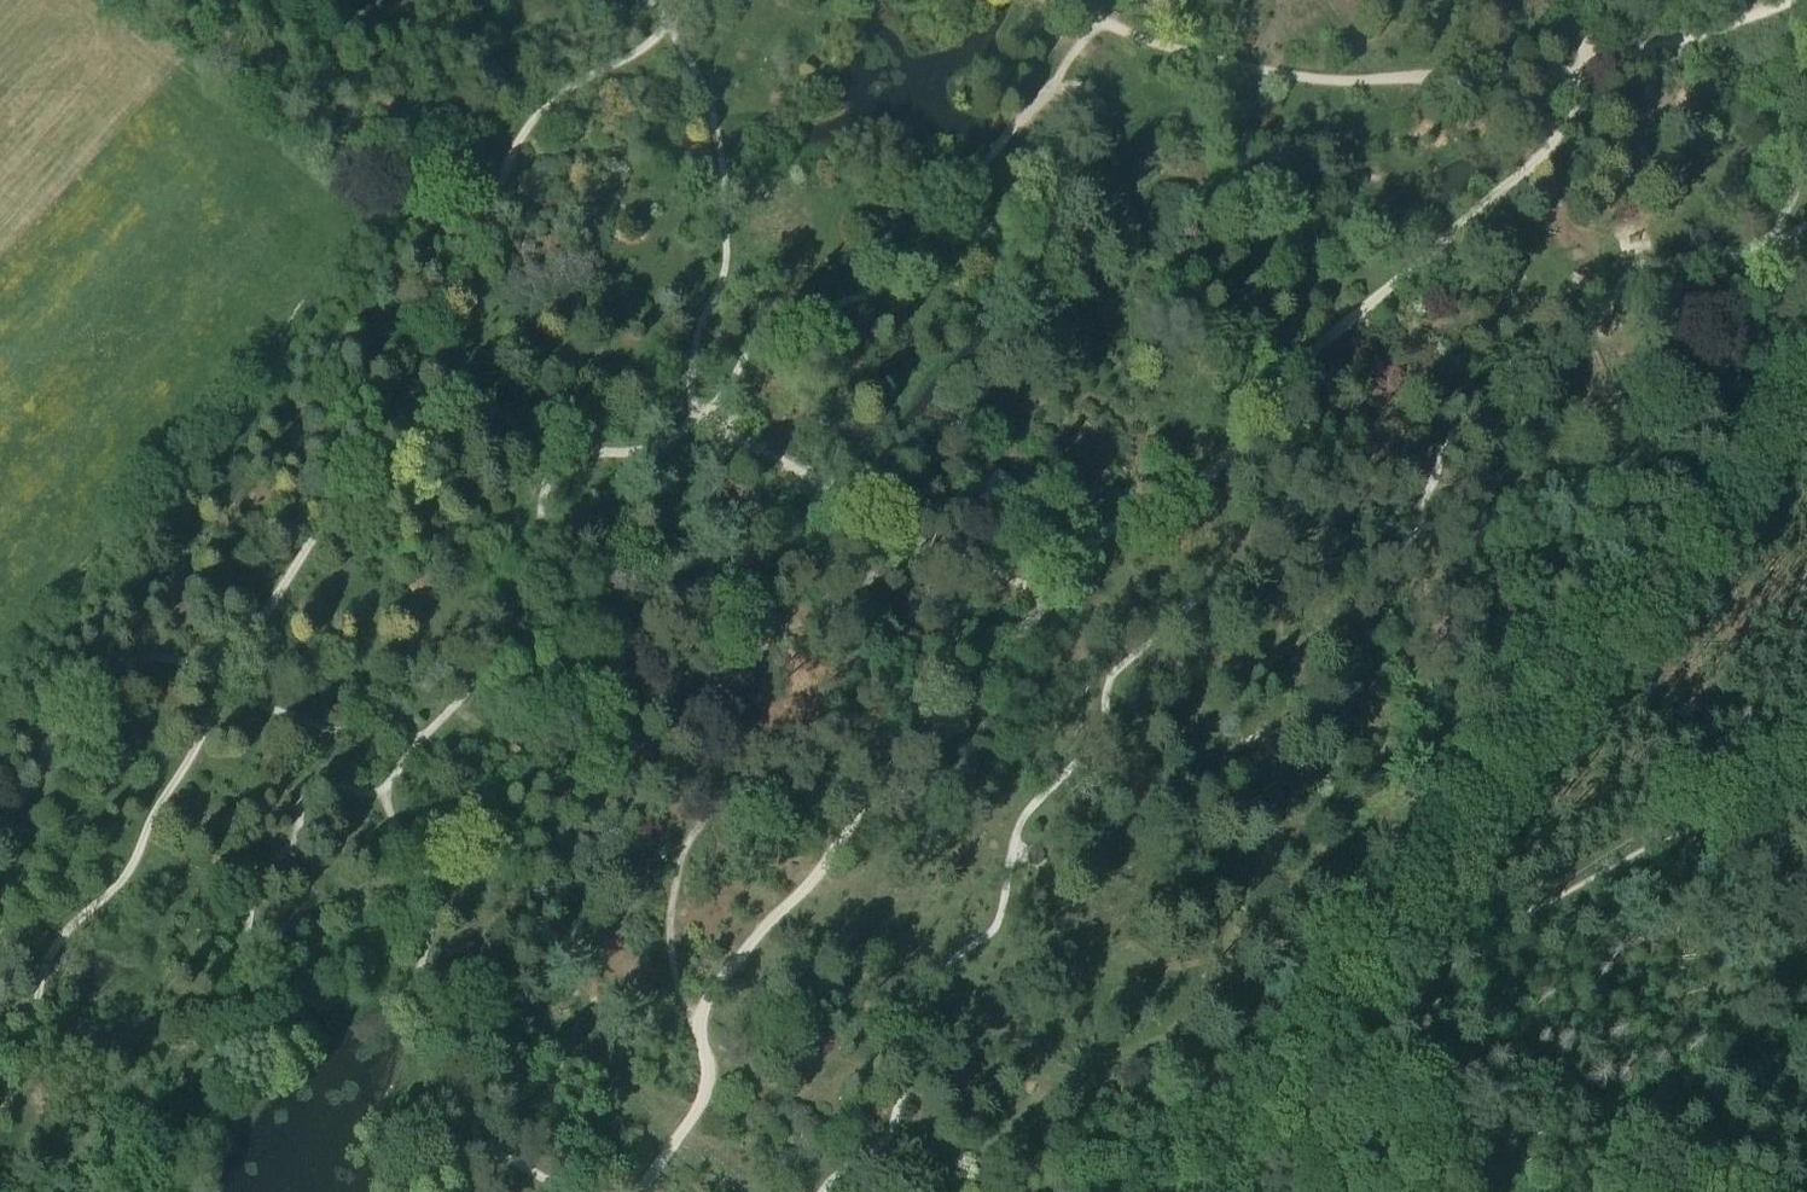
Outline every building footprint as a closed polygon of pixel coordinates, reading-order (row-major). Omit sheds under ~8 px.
[(957,171),(962,171),(965,167),(962,163),(958,163),(955,167),(957,171)] [(1032,864),(1036,864),(1039,861),(1038,857),(1035,854),(1031,854),(1028,857),(1028,862),(1032,864)]
